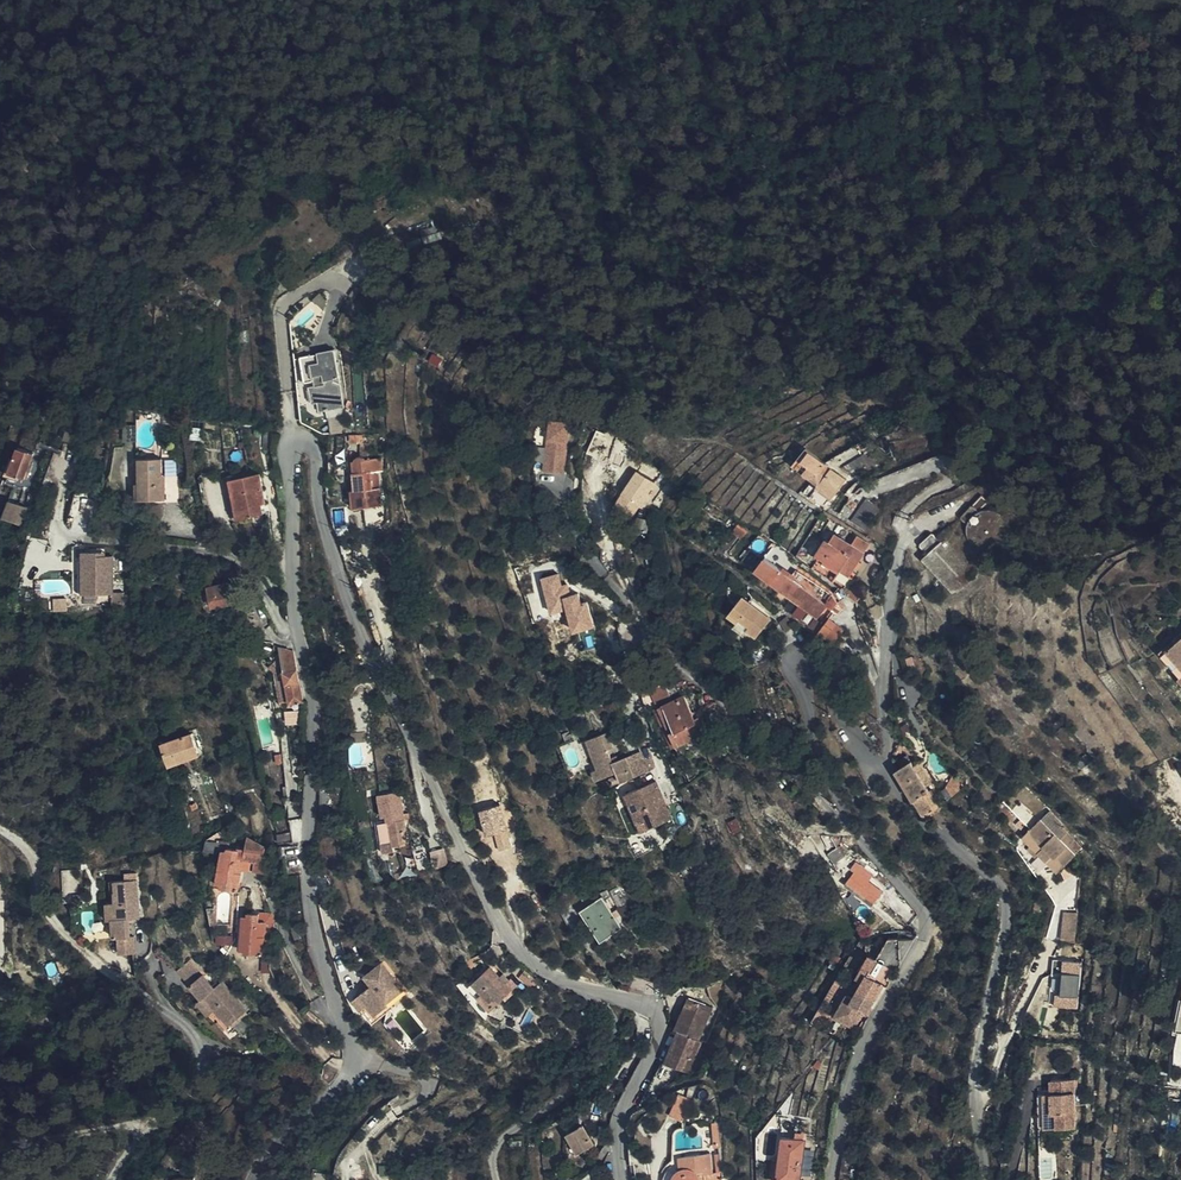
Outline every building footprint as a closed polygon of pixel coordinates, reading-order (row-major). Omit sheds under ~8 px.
[(325,399),(326,409),(351,406),(342,347),(326,349),(326,352),(308,354),(311,378),(320,377),(321,384),(316,385),(319,399),(325,399)] [(445,358),(436,352),(431,359),(441,365),(445,358)] [(72,436),(86,441),(92,419),(78,415),(72,436)] [(570,421),(548,418),(540,469),(563,472),(570,421)] [(196,435),(206,437),(208,425),(199,423),(196,435)] [(262,438),(272,440),(275,425),(264,423),(262,438)] [(375,440),(376,431),(360,431),(360,440),(375,440)] [(24,473),(34,447),(26,444),(17,471),(24,473)] [(41,450),(34,447),(24,473),(33,476),(41,450)] [(807,466),(828,483),(844,474),(836,468),(840,464),(821,449),(807,466)] [(378,466),(378,454),(369,455),(364,450),(361,450),(359,452),(357,455),(357,458),(357,461),(358,461),(359,467),(357,467),(359,486),(380,485),(378,466)] [(385,453),(378,454),(378,466),(382,466),(386,466),(385,453)] [(141,498),(171,498),(170,479),(166,479),(166,458),(140,458),(141,498)] [(844,474),(850,471),(847,468),(840,464),(836,468),(844,474)] [(266,512),(265,497),(265,485),(270,485),(270,469),(230,471),(231,513),(266,512)] [(862,480),(850,471),(844,474),(828,483),(832,486),(829,490),(844,502),(862,480)] [(637,493),(653,504),(665,485),(649,475),(637,493)] [(359,486),(356,486),(357,505),(381,501),(380,485),(359,486)] [(816,486),(808,494),(822,506),(829,497),(816,486)] [(999,499),(996,496),(989,498),(972,516),(978,520),(980,514),(981,512),(984,509),(989,505),(994,503),(999,499)] [(852,516),(863,527),(882,508),(870,497),(852,516)] [(4,516),(23,523),(30,505),(11,498),(4,516)] [(1009,504),(994,503),(989,505),(984,509),(981,512),(980,514),(978,520),(976,526),(976,530),(977,535),(980,540),(983,544),(986,548),(999,553),(1007,552),(1012,550),(1016,547),(1021,542),(1023,539),(1025,533),(1025,528),(1025,522),(1022,516),(1017,509),(1013,506),(1009,504)] [(642,522),(646,515),(639,514),(638,528),(641,529),(642,522)] [(650,516),(646,515),(642,522),(641,529),(650,531),(656,519),(650,516)] [(943,539),(934,535),(923,545),(929,551),(943,539)] [(943,539),(957,543),(948,535),(943,539)] [(857,573),(866,578),(878,557),(849,539),(844,546),(840,544),(831,559),(856,574),(857,573)] [(981,566),(957,543),(943,539),(929,551),(923,557),(958,589),(981,566)] [(102,551),(102,547),(87,547),(86,589),(116,590),(117,552),(109,552),(102,551)] [(776,548),(770,555),(793,573),(798,566),(776,548)] [(756,570),(822,617),(831,604),(766,557),(756,570)] [(561,569),(539,575),(549,611),(564,607),(571,630),(593,624),(584,587),(567,592),(561,569)] [(218,600),(240,598),(238,578),(217,579),(218,600)] [(733,625),(744,634),(750,627),(759,634),(771,617),(743,595),(729,612),(738,620),(733,625)] [(823,631),(834,639),(842,628),(832,620),(823,631)] [(1176,644),(1179,648),(1171,654),(1180,668),(1180,640),(1176,644)] [(284,670),(301,666),(297,649),(288,648),(282,657),(284,670)] [(282,671),(291,699),(310,695),(301,666),(284,670),(282,671)] [(289,700),(291,699),(282,671),(280,671),(289,700)] [(690,700),(684,680),(658,685),(663,707),(672,706),(687,746),(722,734),(717,719),(710,721),(701,696),(690,700)] [(206,748),(201,730),(170,740),(175,758),(206,748)] [(622,773),(625,783),(636,779),(627,758),(620,761),(615,747),(618,745),(612,730),(593,738),(604,767),(599,769),(603,779),(622,773)] [(723,771),(736,767),(732,755),(719,758),(723,771)] [(901,762),(905,769),(915,764),(910,756),(901,762)] [(905,769),(900,772),(917,800),(933,792),(927,782),(921,773),(915,764),(905,769)] [(921,773),(927,782),(933,779),(927,769),(921,773)] [(326,808),(350,810),(352,795),(346,795),(347,783),(329,781),(326,808)] [(642,832),(674,821),(659,783),(629,793),(642,832)] [(917,800),(927,816),(942,807),(938,800),(933,792),(917,800)] [(399,844),(417,841),(412,813),(395,817),(396,823),(391,824),(393,839),(398,838),(399,844)] [(1081,852),(1048,815),(1037,826),(1050,842),(1044,847),(1053,857),(1059,851),(1069,863),(1081,852)] [(1050,842),(1037,826),(1030,831),(1044,847),(1050,842)] [(249,851),(248,865),(272,870),(269,854),(272,841),(254,828),(251,842),(249,851)] [(233,832),(226,831),(225,841),(232,843),(232,839),(233,832)] [(232,839),(232,843),(227,880),(245,882),(248,865),(249,851),(241,849),(243,841),(232,839)] [(251,842),(243,841),(241,849),(249,851),(251,842)] [(437,865),(450,862),(446,847),(433,850),(437,865)] [(1063,869),(1069,863),(1059,851),(1053,857),(1063,869)] [(858,876),(882,899),(891,888),(867,866),(858,876)] [(119,937),(124,937),(137,937),(136,919),(145,919),(142,881),(114,883),(115,903),(111,903),(111,921),(118,920),(119,937)] [(596,896),(615,927),(619,924),(623,930),(631,924),(609,887),(596,896)] [(604,934),(615,927),(596,896),(586,903),(604,934)] [(255,946),(272,947),(272,921),(275,921),(276,914),(274,914),(266,913),(266,906),(255,906),(255,946)] [(1065,910),(1062,939),(1077,940),(1079,912),(1065,910)] [(272,921),(272,947),(281,946),(281,914),(276,914),(275,921),(272,921)] [(137,937),(124,937),(125,949),(143,948),(142,936),(137,937)] [(862,977),(859,985),(870,989),(883,956),(865,950),(855,974),(862,977)] [(191,976),(203,964),(194,954),(182,965),(191,976)] [(1061,992),(1058,992),(1056,1005),(1078,1008),(1084,960),(1066,958),(1061,992)] [(519,989),(513,981),(499,962),(481,975),(489,986),(482,991),(495,1007),(519,989)] [(378,1026),(398,1011),(391,1003),(408,990),(388,964),(371,977),(378,987),(359,1002),(378,1026)] [(216,1002),(210,1008),(231,1032),(237,1026),(234,1021),(251,1005),(225,976),(220,981),(208,968),(196,981),(205,991),(216,1002)] [(474,980),(482,991),(489,986),(481,975),(474,980)] [(870,989),(859,985),(856,993),(849,991),(839,1016),(861,1024),(867,1006),(871,1007),(877,992),(870,989)] [(391,1003),(398,1011),(415,999),(408,990),(391,1003)] [(207,1011),(210,1008),(216,1002),(205,991),(197,1000),(207,1011)] [(677,1030),(680,1031),(701,1040),(714,1009),(691,999),(677,1030)] [(1170,1084),(1180,1086),(1180,1003),(1176,1030),(1179,1030),(1170,1084)] [(701,1040),(680,1031),(665,1064),(691,1073),(704,1042),(701,1040)] [(1053,1083),(1054,1119),(1083,1118),(1081,1070),(1059,1070),(1059,1083),(1053,1083)] [(670,1113),(683,1119),(693,1098),(681,1092),(670,1113)] [(582,1150),(598,1141),(589,1122),(573,1131),(582,1150)] [(715,1146),(722,1146),(721,1122),(714,1122),(715,1146)] [(781,1175),(790,1175),(807,1177),(808,1164),(805,1164),(807,1135),(797,1134),(785,1133),(783,1157),(774,1157),(773,1172),(781,1172),(781,1175)] [(1056,1150),(1041,1150),(1042,1179),(1057,1179),(1056,1150)] [(682,1154),(683,1157),(679,1158),(673,1162),(675,1165),(669,1171),(667,1176),(666,1179),(707,1179),(706,1172),(713,1171),(712,1153),(682,1154)] [(190,1169),(171,1170),(171,1179),(191,1179),(190,1169)] [(723,1172),(713,1171),(706,1172),(707,1179),(723,1179),(723,1172)]
